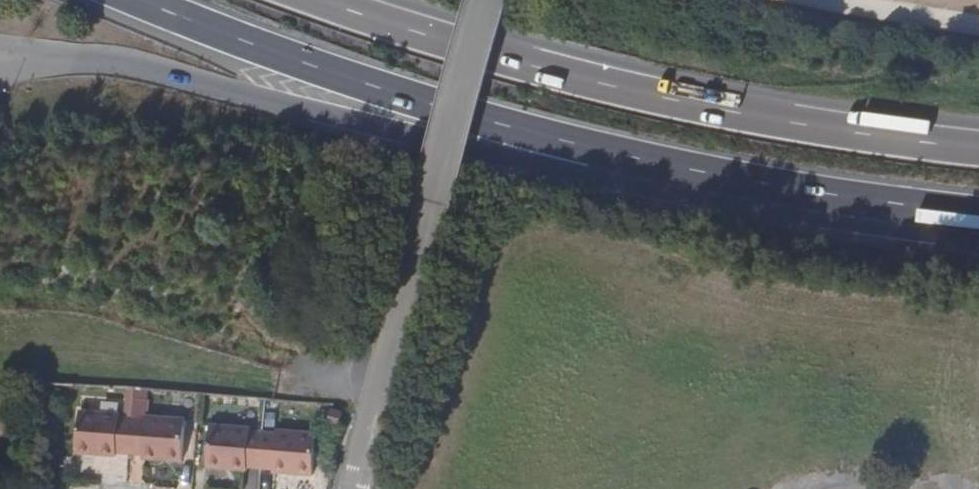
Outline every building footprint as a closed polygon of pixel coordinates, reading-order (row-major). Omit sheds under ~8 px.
[(341,418),(343,401),(330,400),(330,417),(341,418)] [(125,452),(126,417),(112,416),(112,413),(75,409),(72,452),(109,455),(111,452),(125,452)] [(179,457),(182,417),(141,414),(141,417),(126,417),(125,452),(137,452),(140,456),(179,457)] [(260,464),(261,429),(248,428),(248,424),(208,423),(206,465),(245,466),(248,464),(260,464)] [(314,470),(316,427),(275,425),(275,430),(261,429),(260,464),(274,465),(274,468),(314,470)]
